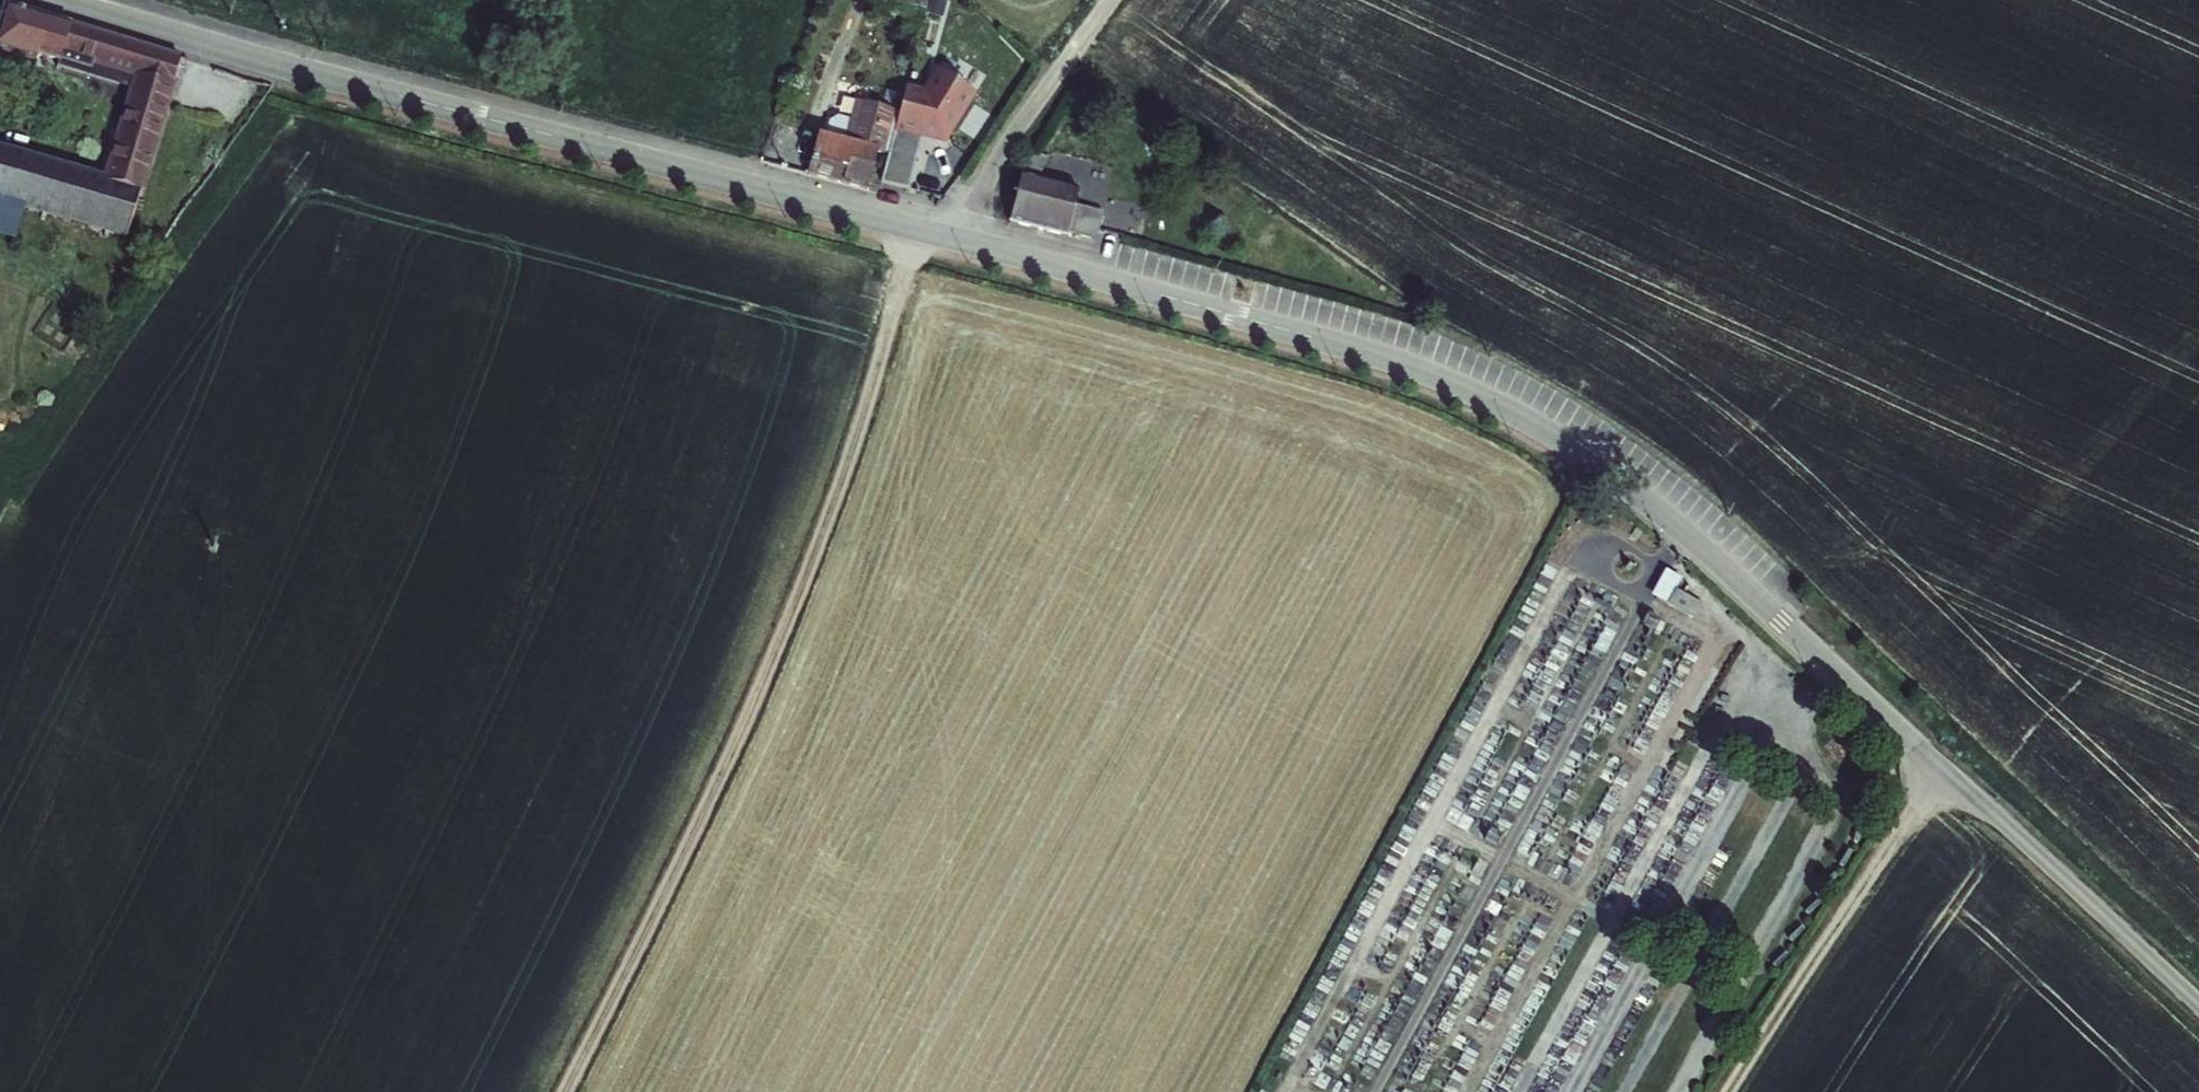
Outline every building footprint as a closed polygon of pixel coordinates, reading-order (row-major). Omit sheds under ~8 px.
[(5,7),(0,22),(0,56),(34,67),(37,56),(59,63),(61,56),(132,79),(98,185),(0,154),(0,237),(9,209),(119,244),(178,62),(5,7)] [(906,87),(895,130),(937,141),(948,134),(977,95),(942,69),(927,90),(906,87)] [(826,108),(810,169),(866,188),(877,149),(891,149),(900,107),(858,97),(856,108),(837,104),(826,108)] [(919,157),(891,149),(883,177),(911,185),(919,157)] [(1036,150),(1018,180),(1010,221),(1065,234),(1066,224),(1095,232),(1102,206),(1075,198),(1085,161),(1036,150)] [(1699,612),(1704,597),(1680,590),(1685,575),(1663,568),(1654,598),(1699,612)]
